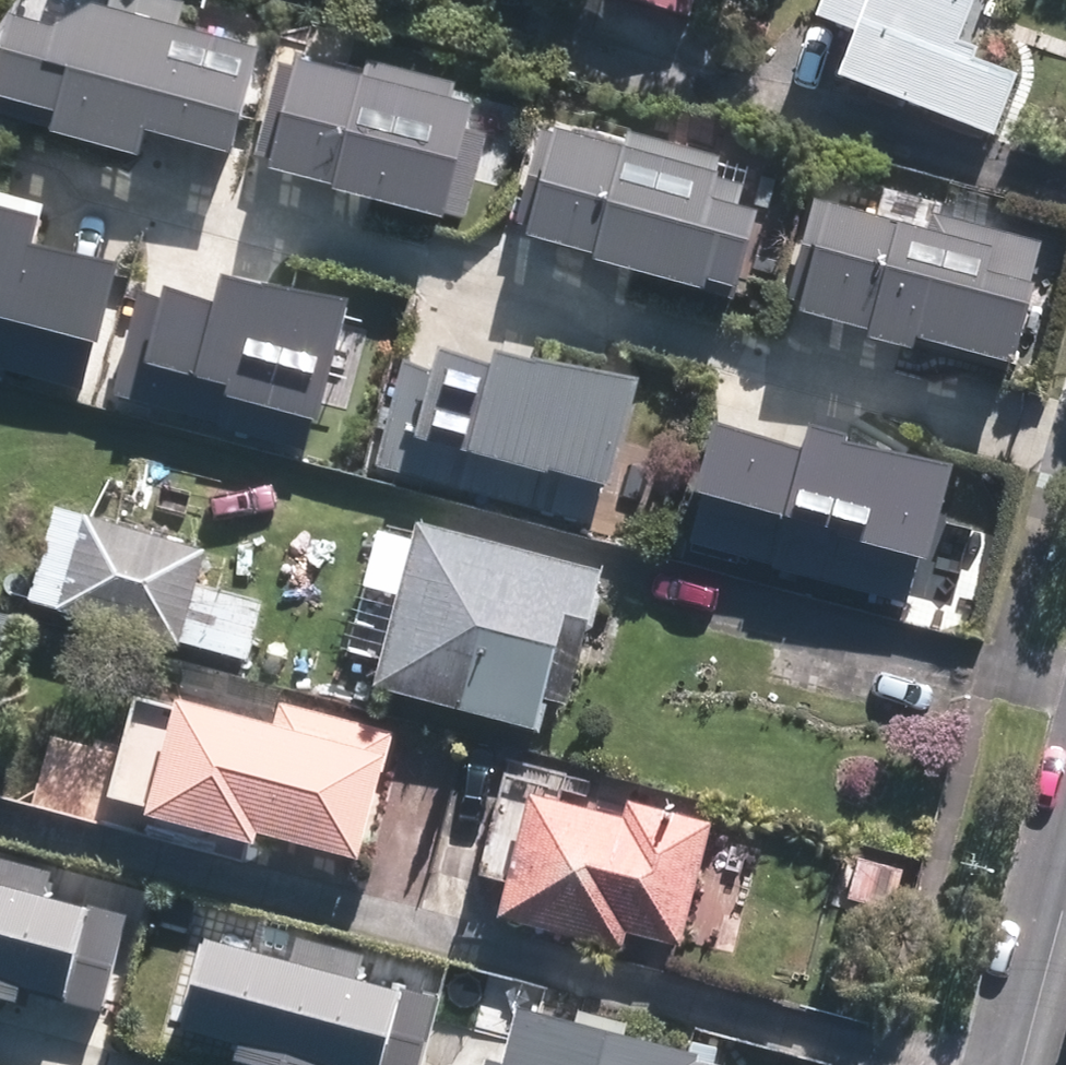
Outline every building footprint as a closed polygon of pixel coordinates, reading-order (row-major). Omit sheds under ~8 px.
[(687,21),(692,0),(615,0),(687,21)] [(981,0),(873,0),(828,0),(816,31),(855,47),(839,90),(983,144),(997,149),(997,148),(1022,84),(982,68),(983,62),(961,53),(981,0)] [(0,55),(0,113),(242,163),(264,53),(86,14),(48,33),(8,23),(0,55)] [(293,67),(266,177),(447,221),(474,111),(293,67)] [(546,124),(517,242),(742,296),(771,179),(546,124)] [(820,188),(789,312),(1023,369),(1053,244),(820,188)] [(0,223),(0,370),(90,392),(124,253),(0,223)] [(140,295),(115,404),(317,451),(349,310),(218,280),(211,311),(140,295)] [(402,361),(376,470),(604,524),(636,392),(491,357),(486,381),(402,361)] [(676,554),(902,611),(934,487),(826,460),(827,453),(786,443),(781,462),(698,441),(679,516),(685,518),(676,554)] [(21,589),(177,636),(179,629),(247,650),(264,594),(194,573),(205,538),(84,502),(79,516),(46,506),(21,589)] [(411,509),(368,674),(530,716),(538,686),(567,693),(602,558),(411,509)] [(169,681),(138,798),(249,831),(252,820),(355,846),(389,719),(281,691),(277,709),(169,681)] [(678,934),(709,812),(625,789),(621,805),(523,779),(492,905),(620,938),(624,920),(678,934)] [(903,857),(855,845),(844,890),(890,902),(903,857)] [(65,1003),(89,914),(0,891),(0,986),(65,1003)] [(177,1035),(282,1064),(377,1064),(396,1002),(203,947),(177,1035)] [(727,1053),(698,1044),(700,1038),(516,989),(500,1047),(483,1042),(477,1064),(723,1064),(727,1053)]
